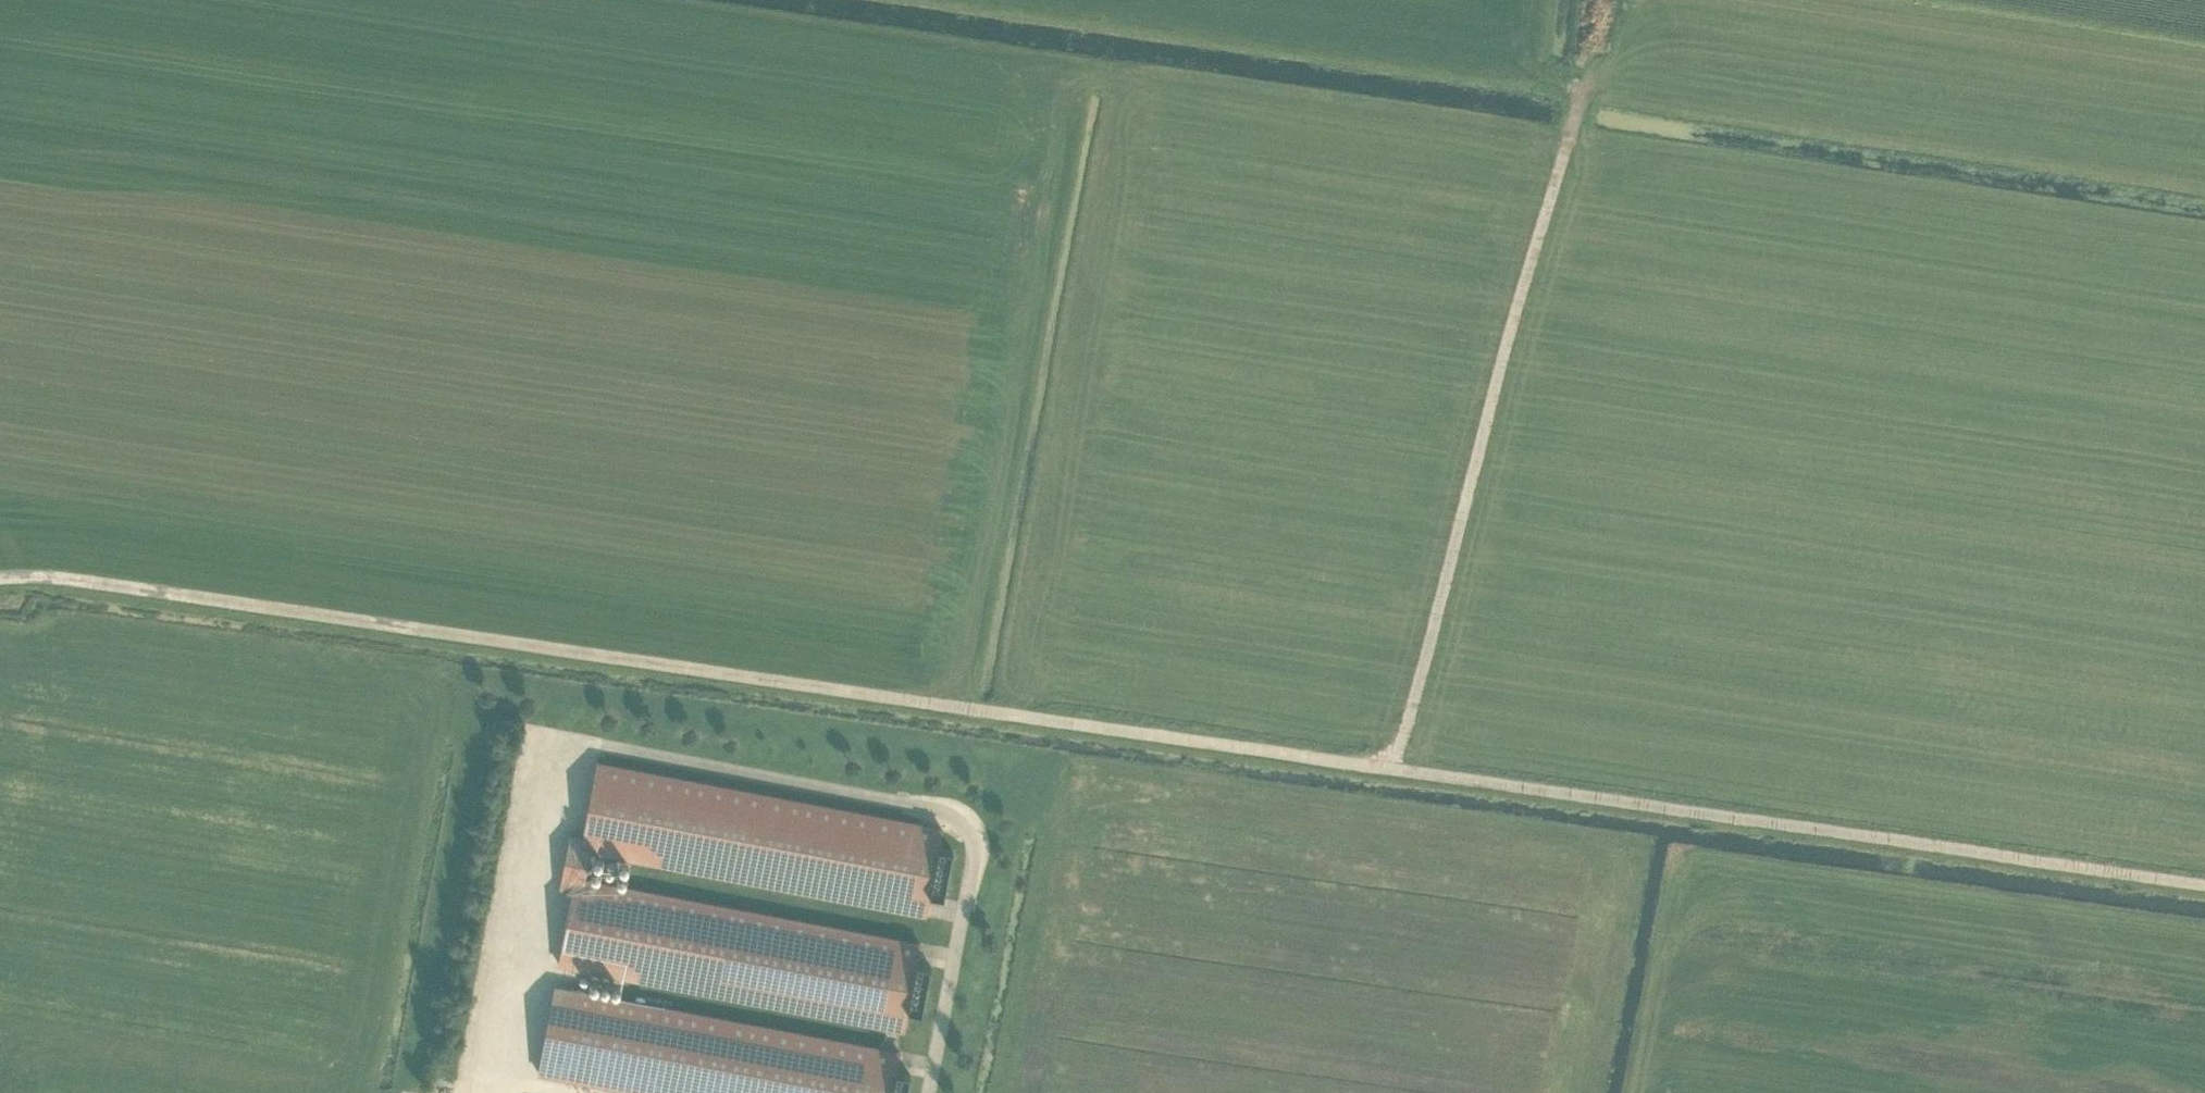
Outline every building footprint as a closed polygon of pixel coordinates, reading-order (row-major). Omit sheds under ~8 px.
[(572,837),(572,836),(561,890),(573,892),(559,967),(904,1033),(910,999),(922,1001),(926,980),(914,978),(921,945),(590,882),(595,853),(926,917),(931,890),(942,893),(949,858),(938,856),(943,830),(599,764),(586,830),(574,828),(572,837)] [(555,986),(538,1073),(642,1092),(903,1092),(905,1079),(894,1077),(899,1052),(555,986)]
